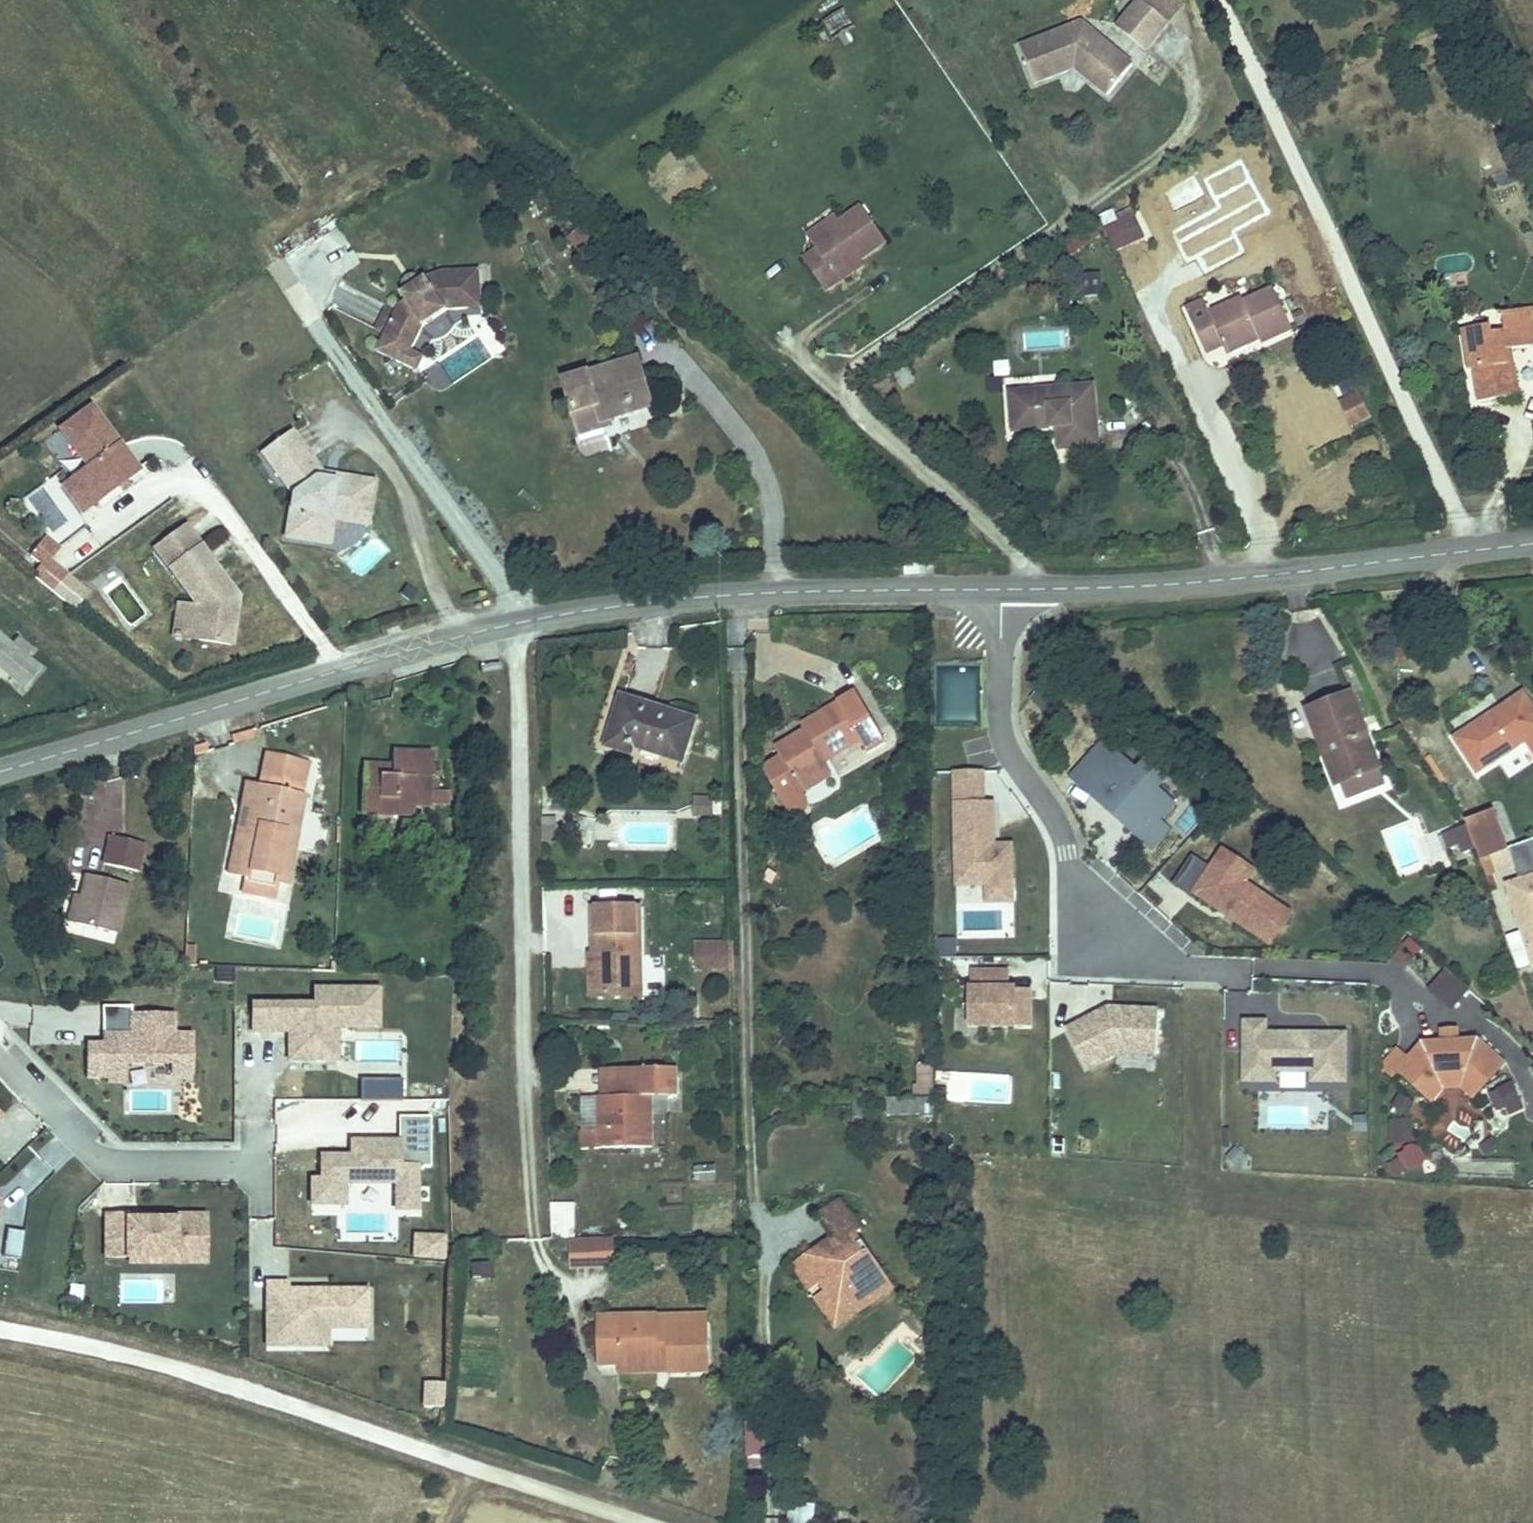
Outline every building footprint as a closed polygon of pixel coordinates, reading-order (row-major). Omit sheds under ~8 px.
[(1149,51),(1171,26),(1144,2),(1122,27),(1149,51)] [(1081,29),(1056,40),(1058,46),(1096,51),(1101,45),(1081,29)] [(1058,46),(1056,40),(1024,53),(1037,86),(1065,74),(1066,67),(1085,69),(1084,78),(1112,101),(1136,73),(1101,45),(1096,51),(1058,46)] [(841,228),(813,248),(817,254),(803,264),(826,298),(842,287),(839,282),(861,266),(888,247),(863,212),(841,228)] [(808,242),(813,248),(841,228),(836,221),(808,242)] [(1135,222),(1121,228),(1129,246),(1143,239),(1135,222)] [(839,282),(842,287),(865,271),(861,266),(839,282)] [(429,330),(454,314),(473,313),(473,303),(488,302),(486,274),(448,276),(449,283),(447,286),(439,292),(432,281),(429,283),(410,296),(407,297),(412,304),(405,309),(403,313),(391,337),(389,341),(416,355),(429,330)] [(449,283),(448,276),(432,281),(439,292),(447,286),(449,283)] [(410,296),(429,283),(427,280),(424,278),(420,278),(417,278),(414,279),(412,280),(410,282),(409,286),(408,288),(408,291),(409,294),(410,296)] [(1189,321),(1205,355),(1223,345),(1227,354),(1259,338),(1263,347),(1265,349),(1297,331),(1279,294),(1252,307),(1248,304),(1213,321),(1208,312),(1189,321)] [(488,312),(488,302),(473,303),(473,313),(488,312)] [(391,337),(403,313),(392,307),(380,331),(391,337)] [(1469,348),(1471,372),(1479,372),(1483,406),(1522,399),(1517,352),(1532,350),(1532,313),(1508,316),(1510,332),(1496,333),(1495,327),(1477,330),(1478,346),(1469,348)] [(1468,331),(1469,348),(1478,346),(1477,330),(1468,331)] [(1259,338),(1227,354),(1232,363),(1263,347),(1259,338)] [(416,355),(389,341),(382,354),(409,368),(416,355)] [(1223,345),(1205,355),(1209,363),(1227,354),(1223,345)] [(625,351),(553,367),(566,420),(586,415),(584,402),(593,400),(595,407),(637,397),(625,351)] [(424,375),(435,393),(450,383),(439,365),(424,375)] [(1367,414),(1357,392),(1339,400),(1350,423),(1367,414)] [(1015,440),(1056,438),(1061,438),(1063,458),(1101,456),(1097,394),(1014,399),(1015,440)] [(135,475),(89,410),(58,433),(86,470),(73,479),(93,506),(135,475)] [(331,475),(299,432),(271,453),(303,496),(296,538),(330,543),(335,509),(378,516),(383,482),(342,476),(341,482),(330,481),(331,475)] [(378,516),(335,509),(330,543),(339,544),(342,520),(377,525),(378,516)] [(225,590),(183,531),(152,552),(194,612),(189,643),(226,650),(234,603),(230,597),(226,600),(221,592),(225,590)] [(360,578),(389,551),(374,535),(345,561),(360,578)] [(93,589),(53,561),(62,548),(46,536),(31,557),(44,567),(34,580),(77,611),(93,589)] [(230,597),(225,590),(221,592),(226,600),(230,597)] [(189,643),(194,612),(174,609),(169,640),(189,643)] [(0,652),(0,683),(12,692),(27,673),(0,652)] [(976,723),(978,668),(939,667),(937,722),(976,723)] [(1299,703),(1307,725),(1311,736),(1317,734),(1332,776),(1371,762),(1359,730),(1342,687),(1299,703)] [(816,761),(821,757),(817,751),(855,729),(859,735),(876,726),(853,689),(799,722),(802,727),(772,745),(778,755),(768,760),(766,761),(765,763),(764,764),(763,765),(763,767),(762,768),(763,770),(763,772),(764,773),(784,809),(791,811),(802,805),(804,798),(791,776),(796,773),(816,761)] [(632,691),(618,737),(638,744),(641,735),(692,753),(704,716),(632,691)] [(1473,767),(1514,740),(1521,748),(1532,740),(1532,737),(1510,701),(1503,705),(1499,700),(1449,733),(1473,767)] [(1168,801),(1152,787),(1162,776),(1144,759),(1134,770),(1099,739),(1069,773),(1106,805),(1109,801),(1142,830),(1155,816),(1168,801)] [(364,770),(362,809),(414,810),(415,800),(432,800),(435,749),(394,748),(394,758),(394,759),(393,770),(364,770)] [(247,832),(241,831),(234,868),(283,876),(298,789),(284,786),(290,754),(262,749),(256,781),(247,832)] [(284,786),(298,789),(304,757),(290,754),(284,786)] [(816,761),(796,773),(802,784),(823,772),(816,761)] [(1007,880),(1007,845),(989,845),(989,840),(989,798),(979,798),(979,766),(950,766),(950,880),(980,880),(1007,880)] [(233,829),(241,831),(247,832),(256,781),(242,779),(233,829)] [(1150,845),(1166,826),(1155,816),(1142,830),(1109,801),(1106,805),(1150,845)] [(695,815),(716,815),(716,802),(695,802),(695,815)] [(1458,817),(1471,857),(1481,854),(1500,847),(1501,847),(1488,808),(1458,817)] [(146,840),(112,832),(105,857),(138,866),(146,840)] [(1528,837),(1501,847),(1500,847),(1505,862),(1510,879),(1532,871),(1532,854),(1528,837)] [(1276,902),(1243,880),(1251,867),(1219,845),(1190,890),(1255,933),(1276,902)] [(1505,862),(1500,847),(1481,854),(1486,868),(1505,862)] [(1510,879),(1498,883),(1519,948),(1532,944),(1532,871),(1510,879)] [(88,872),(75,918),(114,929),(127,882),(88,872)] [(1007,897),(1007,880),(980,880),(980,897),(1007,897)] [(600,946),(600,985),(638,985),(639,897),(595,897),(595,946),(600,946)] [(1266,940),(1287,909),(1276,902),(1255,933),(1266,940)] [(954,958),(956,938),(935,937),(934,956),(954,958)] [(1532,961),(1532,944),(1519,948),(1524,964),(1532,961)] [(732,961),(732,946),(700,945),(699,960),(732,961)] [(589,985),(600,985),(600,946),(595,946),(590,946),(589,985)] [(1029,1023),(1029,985),(1008,985),(1008,968),(969,968),(969,1023),(1029,1023)] [(336,1066),(337,1024),(378,1024),(379,984),(314,983),(313,1000),(252,999),(252,1027),(288,1028),(287,1065),(336,1066)] [(1463,1006),(1463,984),(1434,983),(1433,1006),(1463,1006)] [(192,1070),(193,1030),(173,1029),(158,1029),(158,1009),(131,1009),(131,1002),(101,1002),(101,1030),(111,1031),(111,1040),(101,1040),(86,1040),(85,1073),(106,1074),(106,1078),(126,1078),(126,1059),(171,1059),(170,1070),(192,1070)] [(1156,1050),(1158,1007),(1110,1005),(1066,1028),(1085,1066),(1119,1048),(1156,1050)] [(173,1029),(173,1009),(158,1009),(158,1029),(173,1029)] [(1345,1077),(1346,1028),(1326,1027),(1326,1034),(1314,1034),(1314,1027),(1265,1027),(1265,1016),(1243,1016),(1242,1077),(1275,1078),(1275,1065),(1311,1065),(1311,1076),(1345,1077)] [(111,1040),(111,1031),(101,1030),(101,1040),(111,1040)] [(1419,1039),(1397,1066),(1423,1089),(1437,1074),(1464,1072),(1479,1085),(1502,1059),(1477,1036),(1456,1037),(1456,1031),(1441,1032),(1441,1038),(1419,1039)] [(932,1098),(931,1057),(912,1057),(914,1098),(932,1098)] [(623,1092),(584,1092),(584,1141),(655,1140),(655,1091),(681,1091),(681,1065),(642,1065),(642,1092),(623,1092)] [(642,1092),(642,1065),(624,1066),(623,1092),(642,1092)] [(1437,1074),(1423,1089),(1431,1097),(1442,1084),(1461,1083),(1472,1093),(1479,1085),(1464,1072),(1437,1074)] [(360,1100),(401,1100),(401,1078),(360,1079),(360,1100)] [(1513,1082),(1487,1092),(1497,1119),(1523,1110),(1513,1082)] [(429,1163),(429,1113),(397,1113),(397,1137),(350,1137),(350,1152),(320,1152),(320,1175),(311,1175),(311,1199),(344,1199),(344,1178),(395,1178),(395,1204),(416,1204),(416,1163),(429,1163)] [(1367,1116),(1355,1117),(1355,1131),(1367,1130),(1367,1116)] [(1385,1144),(1411,1144),(1412,1119),(1386,1118),(1385,1144)] [(1386,1155),(1394,1176),(1425,1165),(1418,1144),(1386,1155)] [(1454,1178),(1513,1177),(1513,1160),(1453,1161),(1454,1178)] [(815,1216),(829,1235),(852,1219),(838,1201),(815,1216)] [(205,1239),(205,1211),(174,1211),(174,1215),(143,1216),(143,1211),(105,1212),(105,1252),(128,1252),(153,1252),(153,1249),(174,1248),(174,1239),(205,1239)] [(550,1212),(550,1231),(573,1231),(573,1212),(550,1212)] [(852,1219),(829,1235),(834,1241),(827,1246),(824,1243),(818,1247),(816,1244),(791,1261),(807,1281),(821,1271),(833,1288),(817,1299),(830,1317),(857,1299),(862,1305),(891,1285),(873,1260),(868,1263),(861,1252),(867,1247),(855,1231),(859,1227),(852,1219)] [(6,1230),(2,1258),(19,1260),(23,1232),(6,1230)] [(612,1256),(611,1231),(568,1233),(569,1258),(612,1256)] [(444,1261),(445,1234),(412,1233),(411,1260),(444,1261)] [(205,1257),(205,1239),(174,1239),(174,1248),(153,1249),(153,1252),(128,1252),(128,1258),(205,1257)] [(490,1277),(488,1262),(471,1264),(473,1280),(490,1277)] [(366,1323),(366,1286),(288,1286),(288,1279),(266,1279),(266,1341),(294,1341),(294,1323),(326,1323),(366,1323)] [(857,1299),(830,1317),(835,1324),(862,1305),(857,1299)] [(703,1309),(653,1311),(654,1323),(704,1321),(703,1309)] [(653,1311),(597,1313),(599,1362),(616,1361),(616,1351),(655,1350),(655,1343),(665,1343),(666,1369),(705,1367),(704,1321),(654,1323),(653,1311)] [(326,1341),(326,1323),(294,1323),(294,1341),(326,1341)] [(421,1382),(420,1410),(443,1411),(444,1383),(421,1382)] [(762,1438),(744,1440),(747,1463),(764,1462),(762,1438)] [(814,1521),(812,1506),(787,1508),(788,1522),(793,1522),(814,1521)]
